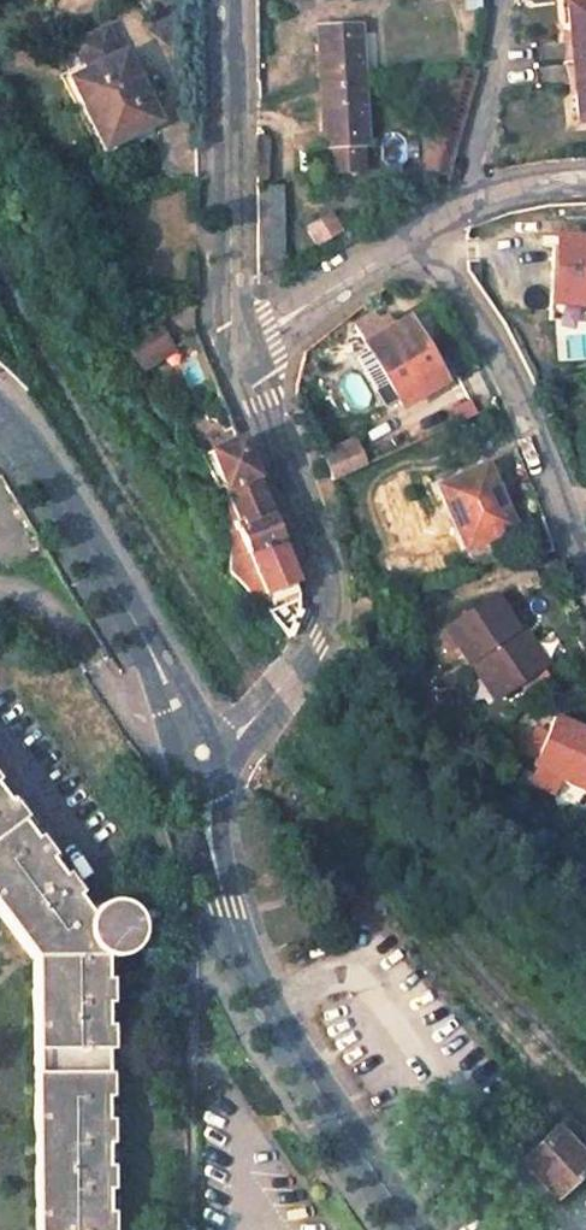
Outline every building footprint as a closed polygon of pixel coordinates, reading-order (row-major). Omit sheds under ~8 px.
[(562,0),(575,120),(585,119),(585,0),(565,0),(562,0)] [(361,14),(315,18),(325,139),(329,139),(331,163),(368,161),(366,137),(370,137),(361,14)] [(124,49),(68,75),(98,134),(153,108),(124,49)] [(282,187),(258,187),(258,261),(282,261),(282,187)] [(550,241),(546,306),(585,309),(585,244),(550,241)] [(546,306),(545,318),(585,321),(585,311),(585,309),(546,306)] [(405,322),(359,346),(394,410),(440,385),(405,322)] [(173,381),(157,354),(139,365),(155,391),(173,381)] [(315,450),(327,480),(364,465),(352,435),(315,450)] [(208,453),(228,501),(237,522),(242,532),(269,520),(236,443),(208,453)] [(478,466),(430,486),(458,551),(506,530),(478,466)] [(228,573),(273,621),(282,618),(273,593),(262,597),(230,525),(237,522),(228,501),(228,573)] [(532,517),(512,524),(524,559),(544,553),(532,517)] [(230,525),(262,597),(273,593),(296,585),(283,553),(269,520),(242,532),(237,522),(230,525)] [(512,626),(492,590),(441,619),(461,654),(463,654),(473,671),(483,667),(495,689),(540,664),(526,639),(516,644),(508,628),(512,626)] [(526,639),(518,623),(512,626),(508,628),(516,644),(526,639)] [(473,671),(486,695),(495,689),(483,667),(473,671)] [(546,719),(524,767),(585,796),(585,793),(585,738),(546,719)] [(30,1229),(109,1229),(102,954),(112,956),(122,957),(135,952),(141,938),(139,924),(135,909),(125,905),(110,903),(97,904),(91,916),(0,791),(0,923),(23,954),(30,1229)] [(569,1108),(551,1124),(585,1162),(585,1127),(569,1108)] [(551,1124),(514,1157),(551,1195),(585,1163),(585,1162),(551,1124)]
